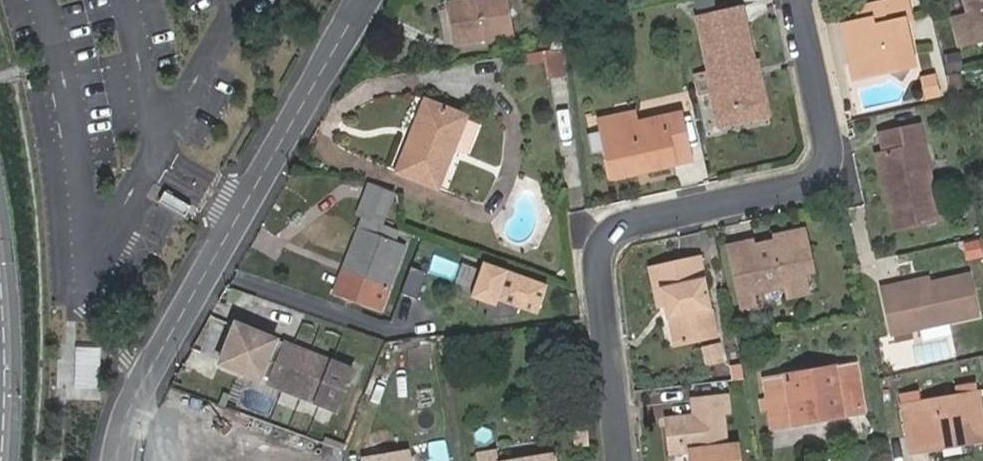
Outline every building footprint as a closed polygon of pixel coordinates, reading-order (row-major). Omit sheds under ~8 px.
[(455,42),(513,31),(507,0),(477,0),(449,5),(455,42)] [(859,21),(842,25),(847,52),(860,49),(862,59),(866,77),(884,72),(903,83),(916,66),(905,21),(913,19),(909,0),(889,0),(889,1),(870,5),(873,18),(859,21)] [(968,12),(953,16),(961,48),(980,43),(977,31),(982,30),(982,0),(965,0),(968,12)] [(857,8),(859,21),(873,18),(870,5),(857,8)] [(743,9),(732,11),(736,25),(746,23),(743,9)] [(714,89),(719,111),(764,101),(746,23),(736,25),(732,11),(698,19),(709,70),(714,89)] [(542,28),(546,56),(563,53),(559,25),(542,28)] [(847,52),(842,25),(840,26),(853,80),(866,77),(862,59),(860,49),(847,52)] [(940,53),(942,70),(960,69),(959,51),(940,53)] [(543,57),(542,76),(559,76),(560,57),(543,57)] [(709,70),(695,73),(700,92),(714,89),(709,70)] [(947,73),(950,92),(963,89),(960,70),(947,73)] [(917,75),(923,100),(939,96),(933,71),(917,75)] [(426,101),(398,171),(440,187),(467,117),(426,101)] [(764,101),(719,111),(722,125),(767,115),(764,101)] [(599,120),(613,178),(691,160),(681,114),(638,123),(635,112),(599,120)] [(878,156),(886,189),(892,187),(894,197),(888,198),(895,230),(940,218),(919,126),(882,135),(886,154),(878,156)] [(397,241),(402,231),(398,229),(382,224),(394,195),(370,185),(358,214),(366,216),(361,227),(397,241)] [(191,207),(165,192),(159,202),(186,217),(191,207)] [(397,241),(361,227),(356,240),(365,243),(343,295),(371,305),(372,302),(383,307),(390,289),(380,285),(397,241)] [(754,239),(743,242),(748,266),(734,269),(743,308),(756,305),(754,293),(786,286),(788,298),(809,294),(805,274),(813,273),(804,229),(774,235),(775,241),(756,245),(754,239)] [(964,260),(981,256),(976,236),(959,239),(964,260)] [(365,243),(356,240),(335,291),(343,295),(365,243)] [(406,245),(397,241),(380,285),(390,289),(406,245)] [(748,266),(743,242),(728,245),(734,269),(748,266)] [(650,268),(659,305),(664,305),(668,321),(670,320),(676,345),(717,335),(698,257),(650,268)] [(513,269),(504,298),(543,311),(553,283),(513,269)] [(405,272),(400,292),(416,297),(422,277),(405,272)] [(882,287),(893,335),(977,316),(969,275),(929,284),(928,278),(882,287)] [(216,361),(257,377),(272,340),(231,324),(216,361)] [(890,370),(955,357),(948,324),(908,332),(912,352),(887,357),(890,370)] [(287,343),(271,382),(337,408),(353,368),(322,356),(309,350),(314,337),(288,327),(282,341),(287,343)] [(328,342),(314,337),(309,350),(322,356),(328,342)] [(717,345),(700,347),(701,363),(719,361),(717,345)] [(101,348),(76,347),(75,388),(100,389),(101,348)] [(767,379),(770,398),(761,399),(763,409),(772,409),(774,428),(864,412),(855,364),(767,379)] [(966,444),(982,441),(982,421),(978,393),(903,405),(911,446),(925,443),(965,437),(966,444)] [(698,397),(700,413),(693,414),(665,418),(670,453),(691,450),(691,458),(692,460),(738,460),(736,445),(726,446),(723,412),(728,411),(726,394),(698,397)] [(698,397),(691,398),(693,414),(700,413),(698,397)] [(927,451),(966,444),(965,437),(925,443),(927,451)] [(477,453),(478,460),(498,460),(496,450),(477,453)] [(670,453),(670,460),(691,458),(691,450),(670,453)] [(407,453),(364,460),(408,460),(407,453)]
